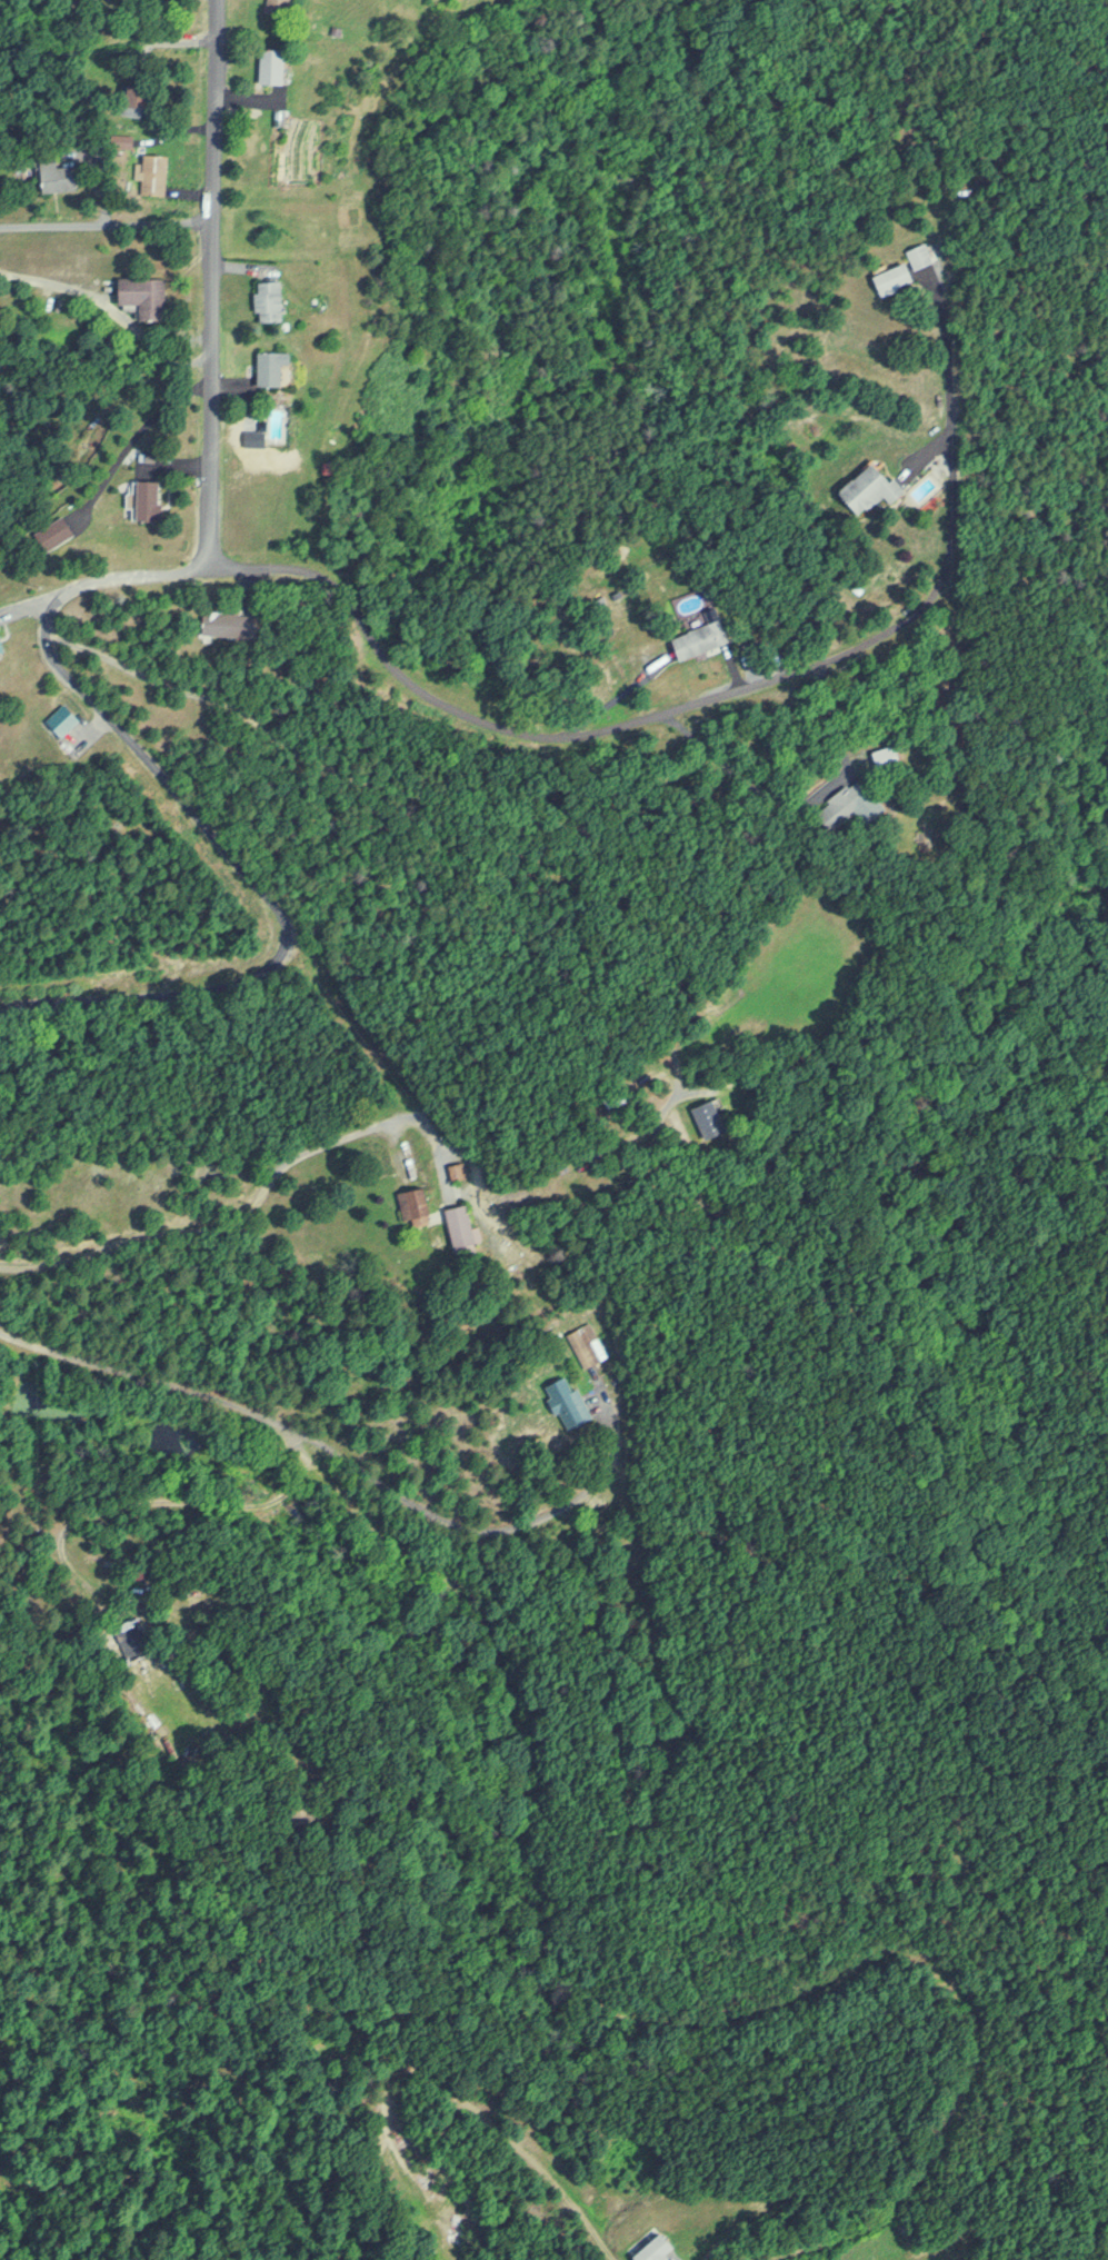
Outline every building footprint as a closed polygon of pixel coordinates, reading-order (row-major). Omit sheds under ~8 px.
[(292,14),(293,0),(269,0),(268,12),(292,14)] [(286,48),(262,48),(262,83),(286,83),(286,48)] [(41,159),(44,191),(78,188),(76,164),(59,166),(58,158),(41,159)] [(913,269),(932,263),(926,243),(907,249),(913,269)] [(915,281),(907,261),(874,276),(883,295),(915,281)] [(119,303),(141,303),(141,318),(166,318),(166,277),(119,277),(119,303)] [(284,280),(258,280),(258,322),(285,322),(284,280)] [(285,351),(259,351),(259,386),(285,386),(285,351)] [(885,495),(890,503),(903,495),(879,460),(838,488),(857,515),(885,495)] [(161,480),(137,480),(137,520),(161,520),(161,480)] [(46,551),(75,534),(63,514),(34,531),(46,551)] [(729,643),(718,606),(705,610),(709,624),(673,635),(680,658),(729,643)] [(243,611),(205,611),(205,634),(243,634),(243,611)] [(65,700),(46,720),(78,752),(97,733),(65,700)] [(903,764),(898,744),(873,750),(878,771),(903,764)] [(817,805),(830,827),(858,811),(864,822),(884,810),(865,778),(817,805)] [(693,1106),(704,1136),(725,1129),(715,1098),(693,1106)] [(449,1165),(454,1182),(467,1178),(462,1161),(449,1165)] [(403,1218),(415,1217),(415,1221),(430,1220),(427,1188),(401,1190),(403,1218)] [(459,1259),(479,1255),(468,1203),(448,1208),(459,1259)] [(567,1331),(584,1366),(607,1356),(590,1320),(567,1331)] [(548,1381),(566,1428),(591,1418),(582,1396),(578,1397),(569,1373),(548,1381)] [(149,1646),(135,1616),(112,1627),(125,1657),(149,1646)] [(640,2259),(658,2259),(675,2246),(663,2230),(634,2254),(640,2259)]
